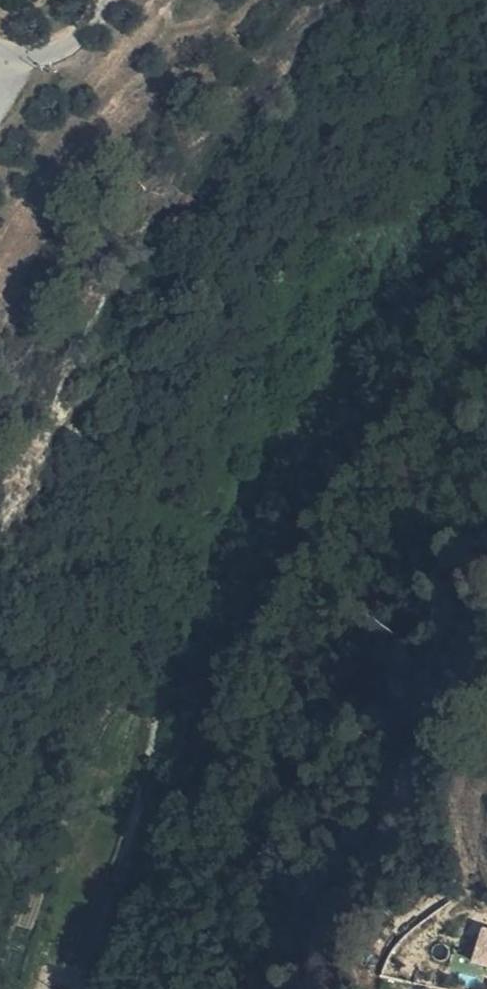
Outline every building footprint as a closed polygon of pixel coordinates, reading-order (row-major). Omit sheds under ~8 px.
[(474,960),(486,963),(486,929),(485,928),(474,960)]
